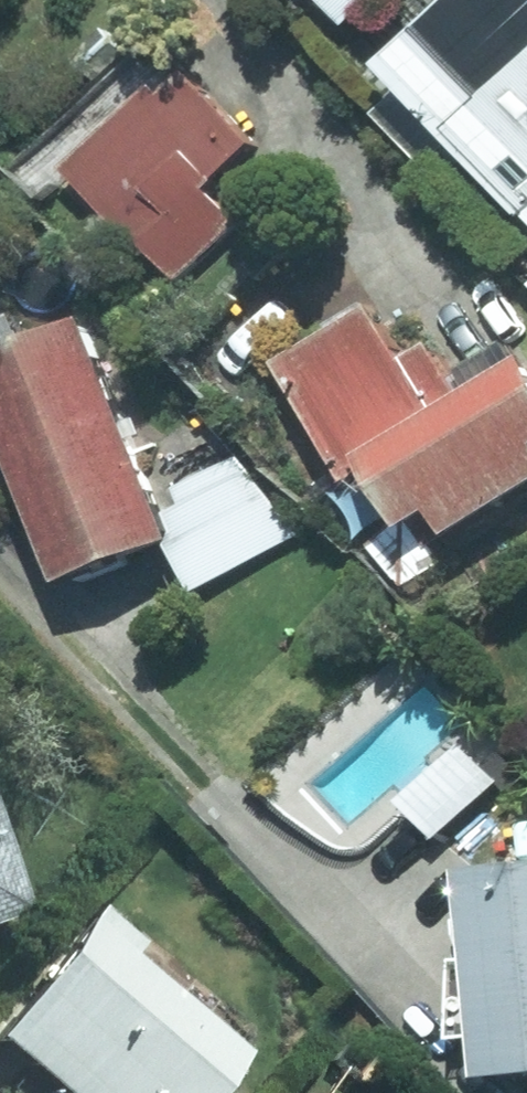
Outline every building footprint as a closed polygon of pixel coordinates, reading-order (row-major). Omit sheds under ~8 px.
[(348,33),(380,0),(314,0),(348,33)] [(386,86),(526,224),(526,0),(470,0),(386,86)] [(207,195),(257,150),(188,74),(74,177),(174,288),(239,230),(207,195)] [(424,538),(443,527),(457,551),(526,502),(526,355),(523,349),(464,383),(444,351),(411,370),(378,314),(280,372),(352,495),(371,484),(398,530),(373,555),(411,595),(445,561),(424,538)] [(297,539),(233,462),(157,492),(93,331),(0,368),(0,420),(70,599),(178,556),(196,601),(297,539)] [(25,912),(0,839),(0,921),(25,912)] [(460,880),(483,1092),(521,1092),(526,1092),(526,873),(460,880)] [(73,927),(0,1017),(0,1069),(29,1092),(212,1092),(238,1061),(73,927)]
